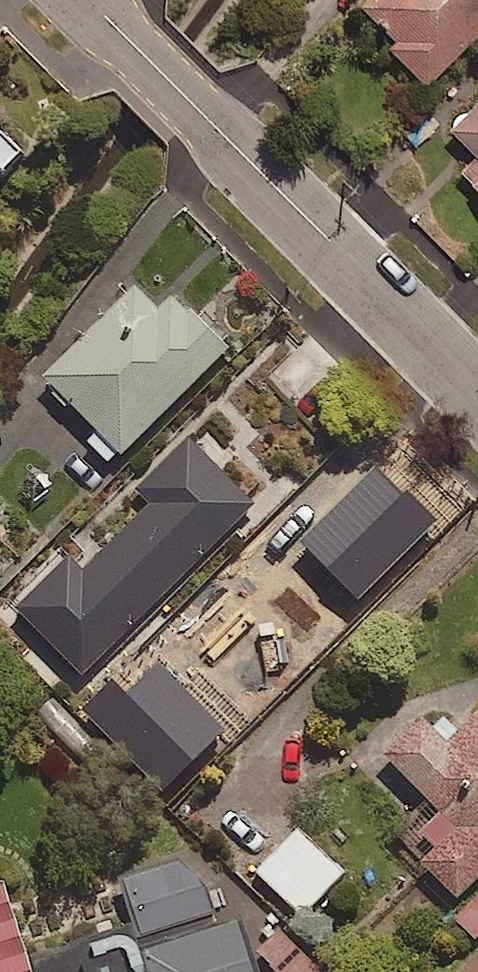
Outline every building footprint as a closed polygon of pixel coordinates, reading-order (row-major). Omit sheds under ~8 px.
[(350,2),(419,72),(477,14),(477,0),(352,0),(350,2)] [(476,152),(458,169),(477,189),(477,91),(447,122),(476,152)] [(23,150),(0,127),(0,173),(23,150)] [(43,376),(122,453),(230,344),(175,290),(159,306),(135,283),(43,376)] [(67,554),(17,605),(88,674),(256,503),(185,434),(134,486),(147,500),(81,568),(67,554)] [(337,475),(222,592),(300,668),(415,551),(337,475)] [(457,899),(477,877),(477,709),(445,742),(422,719),(386,756),(439,808),(402,845),(457,899)] [(344,873),(299,828),(257,871),(301,915),(344,873)] [(247,918),(226,925),(215,890),(185,862),(122,882),(137,927),(36,961),(13,892),(0,891),(0,971),(264,971),(247,918)] [(454,917),(474,938),(477,934),(477,894),(454,917)] [(284,931),(261,954),(279,971),(325,971),(284,931)] [(457,971),(477,971),(477,952),(457,971)]
